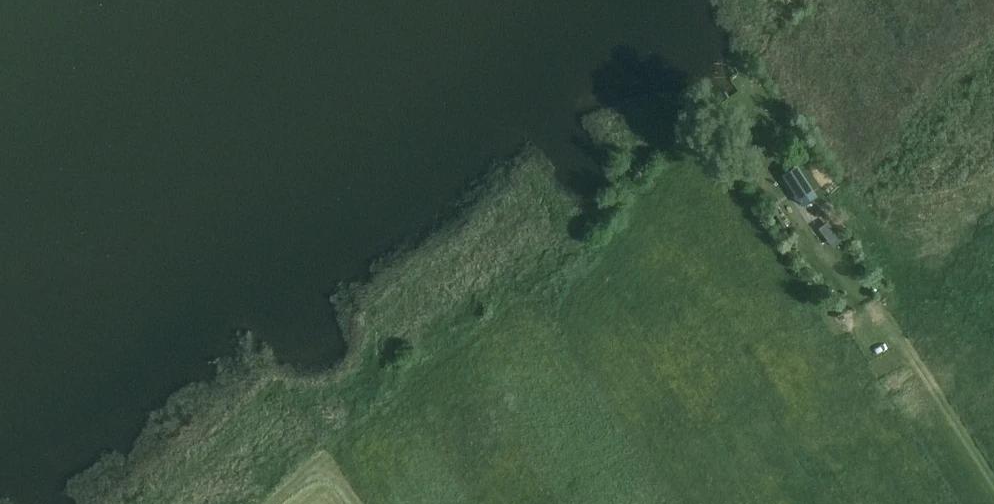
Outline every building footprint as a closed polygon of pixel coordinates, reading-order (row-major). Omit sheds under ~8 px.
[(798,189),(788,195),(805,223),(815,216),(798,189)]
